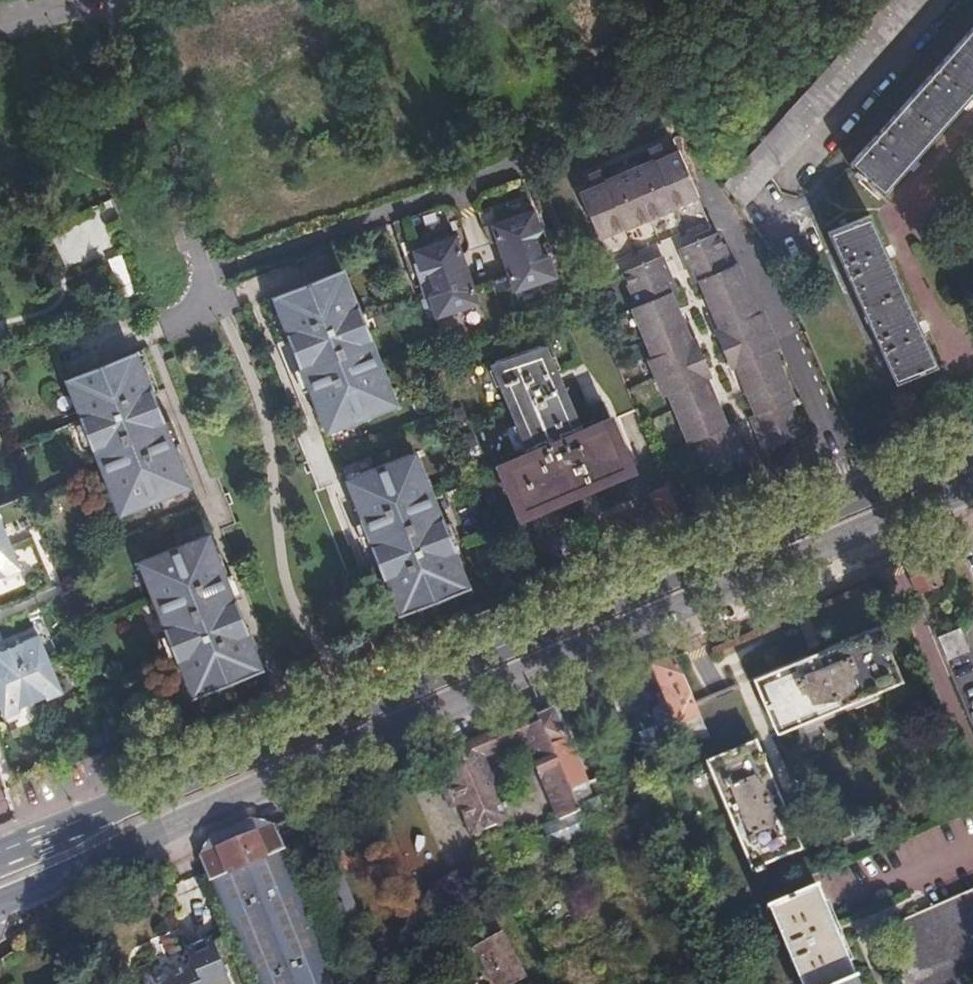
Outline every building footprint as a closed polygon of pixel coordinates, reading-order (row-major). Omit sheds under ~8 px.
[(724,177),(721,180),(739,207),(924,0),(882,0),(724,177)] [(878,196),(972,91),(972,23),(844,165),(878,196)] [(581,192),(601,235),(625,225),(626,227),(673,206),(673,204),(697,194),(677,149),(664,154),(659,144),(649,149),(653,158),(605,178),(601,170),(589,174),(594,185),(581,192)] [(493,223),(516,290),(519,288),(523,290),(537,285),(539,282),(558,275),(553,261),(546,263),(533,225),(540,222),(535,208),(516,214),(513,213),(498,218),(496,221),(493,223)] [(824,233),(894,381),(937,362),(866,213),(824,233)] [(748,412),(761,446),(800,431),(787,396),(792,394),(740,265),(735,267),(720,230),(682,246),(696,281),(702,278),(724,332),(718,335),(727,357),(733,355),(754,409),(748,412)] [(480,302),(457,235),(454,236),(450,234),(436,239),(434,243),(415,249),(420,264),(427,261),(440,299),(433,302),(438,316),(457,310),(460,311),(475,306),(477,303),(480,302)] [(690,434),(703,469),(742,453),(729,419),(722,422),(701,367),(707,364),(698,342),(692,345),(670,290),(677,288),(664,254),(626,271),(639,305),(633,308),(684,437),(690,434)] [(277,294),(284,311),(293,333),(287,336),(310,392),(315,390),(324,412),(331,429),(389,406),(382,389),(373,367),(379,365),(356,308),(351,310),(342,288),(335,271),(277,294)] [(348,286),(342,288),(351,310),(356,308),(348,286)] [(293,333),(284,311),(278,313),(287,336),(293,333)] [(503,467),(523,514),(632,468),(612,421),(582,434),(542,337),(494,358),(534,454),(503,467)] [(86,416),(80,418),(102,475),(108,472),(117,495),(124,511),(182,488),(175,472),(166,450),(172,447),(149,391),(143,393),(135,371),(128,354),(70,377),(77,393),(86,416)] [(373,367),(382,389),(388,387),(379,365),(373,367)] [(140,368),(135,371),(143,393),(149,391),(140,368)] [(315,390),(310,392),(318,415),(324,412),(315,390)] [(71,396),(80,418),(86,416),(77,393),(71,396)] [(166,450),(175,472),(181,470),(172,447),(166,450)] [(452,547),(429,491),(423,493),(414,471),(408,454),(350,477),(356,493),(365,516),(360,518),(382,575),(388,572),(397,595),(404,611),(462,588),(455,572),(446,549),(452,547)] [(423,493),(429,491),(420,468),(414,471),(423,493)] [(108,472),(102,475),(111,497),(117,495),(108,472)] [(682,523),(668,488),(654,494),(668,529),(682,523)] [(365,516),(356,493),(351,496),(360,518),(365,516)] [(20,568),(0,521),(0,576),(20,568)] [(153,600),(175,657),(181,655),(190,677),(196,694),(255,671),(248,654),(239,632),(245,629),(222,573),(216,575),(207,553),(201,536),(143,559),(149,576),(158,598),(153,600)] [(461,569),(452,547),(446,549),(455,572),(461,569)] [(213,551),(207,553),(216,575),(222,573),(213,551)] [(903,561),(918,594),(941,584),(927,551),(903,561)] [(388,572),(382,575),(391,597),(397,595),(388,572)] [(144,578),(153,600),(158,598),(149,576),(144,578)] [(879,626),(755,678),(778,733),(902,681),(879,626)] [(239,632),(248,654),(254,652),(245,629),(239,632)] [(960,630),(940,639),(949,659),(969,650),(960,630)] [(35,635),(0,649),(0,711),(2,715),(17,709),(16,707),(43,696),(44,698),(59,691),(35,635)] [(181,655),(175,657),(184,679),(190,677),(181,655)] [(708,737),(674,657),(652,666),(677,725),(679,724),(688,745),(708,737)] [(569,737),(555,707),(538,714),(552,744),(560,740),(569,737)] [(503,800),(483,752),(527,733),(561,813),(558,814),(559,816),(560,818),(582,809),(579,803),(573,790),(567,777),(555,752),(552,744),(538,714),(441,755),(452,781),(460,801),(473,830),(510,816),(504,804),(506,803),(505,799),(503,800)] [(564,748),(560,740),(552,744),(555,752),(564,748)] [(706,763),(751,871),(754,870),(756,874),(762,871),(761,867),(800,851),(755,742),(706,763)] [(661,756),(675,750),(673,744),(658,749),(661,756)] [(584,786),(578,773),(567,777),(573,790),(584,786)] [(460,801),(452,781),(443,785),(451,805),(460,801)] [(535,852),(612,822),(600,795),(579,803),(582,809),(560,818),(559,816),(526,829),(535,852)] [(481,849),(517,834),(510,816),(473,830),(481,849)] [(284,847),(275,825),(271,826),(282,848),(284,847)] [(299,893),(301,892),(282,848),(271,826),(224,846),(198,857),(205,871),(209,881),(211,880),(257,983),(339,983),(299,893)] [(184,913),(197,908),(186,880),(172,885),(184,913)] [(771,906),(803,983),(862,983),(820,885),(771,906)] [(910,983),(972,983),(972,890),(886,928),(910,983)] [(448,930),(448,929),(448,928),(446,925),(445,925),(444,924),(441,924),(440,924),(439,925),(438,926),(438,928),(437,930),(438,932),(439,933),(440,934),(441,934),(442,935),(443,935),(446,934),(447,933),(448,932),(448,930)] [(503,935),(478,948),(497,983),(501,983),(523,972),(503,935)] [(212,937),(186,949),(193,965),(155,981),(149,983),(233,983),(212,937)] [(148,966),(138,971),(144,983),(149,983),(155,981),(148,966)] [(41,983),(74,983),(69,972),(41,983)]
